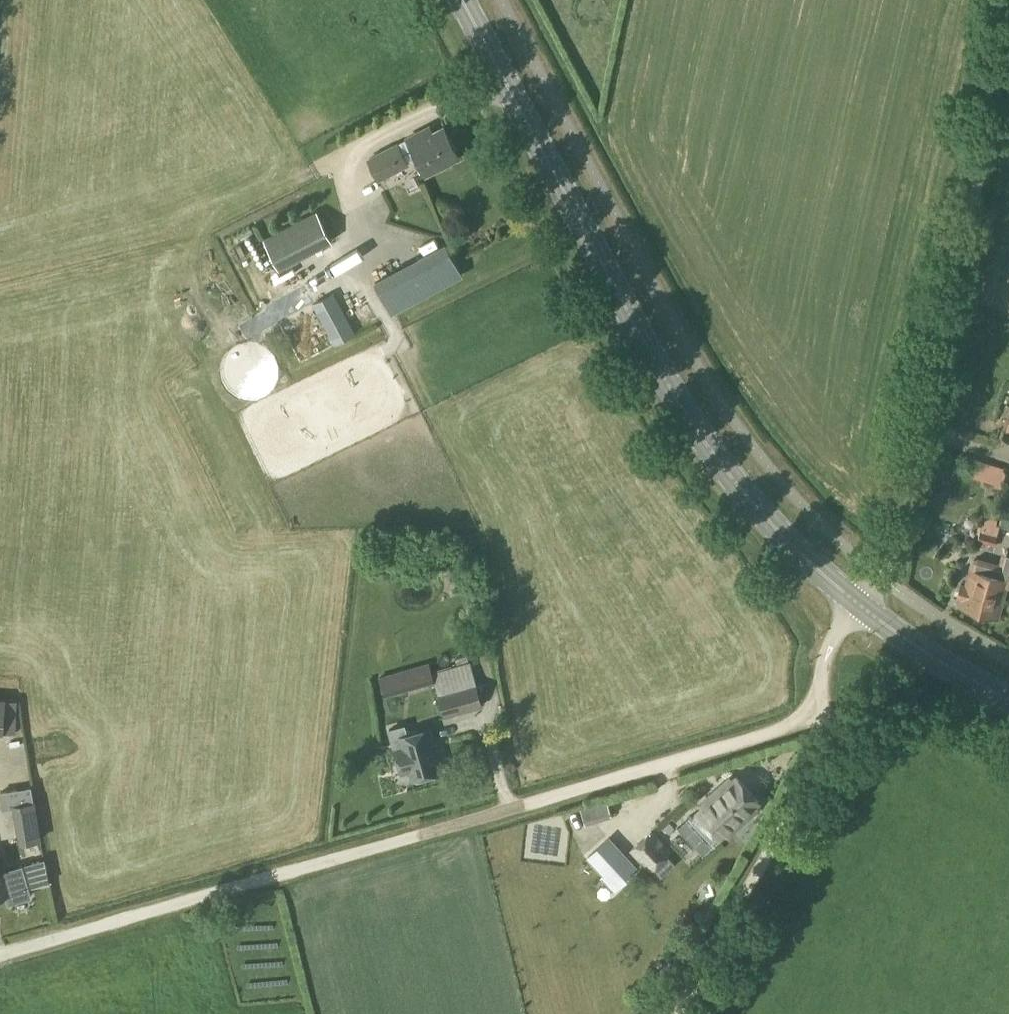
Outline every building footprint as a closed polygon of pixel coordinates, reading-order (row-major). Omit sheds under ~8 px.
[(408,138),(417,157),(425,172),(458,155),(443,127),(423,137),(420,132),(408,138)] [(417,157),(408,138),(397,144),(407,161),(417,157)] [(407,161),(397,144),(397,143),(366,158),(378,181),(408,164),(407,161)] [(317,215),(263,243),(278,271),(331,244),(317,215)] [(373,282),(390,313),(410,303),(461,274),(445,243),(373,282)] [(312,303),(334,345),(355,333),(333,292),(312,303)] [(1000,476),(1002,461),(971,457),(969,472),(1000,476)] [(1008,526),(1008,512),(1004,511),(1000,523),(1008,526)] [(976,542),(993,547),(997,533),(980,529),(976,542)] [(980,572),(970,568),(965,585),(960,584),(956,598),(961,599),(959,606),(997,618),(1006,586),(1008,587),(1008,573),(1007,580),(997,577),(980,572)] [(432,674),(442,715),(481,706),(471,665),(432,674)] [(15,733),(17,701),(0,700),(0,733),(15,733)] [(394,749),(401,774),(409,772),(412,780),(443,771),(430,727),(399,736),(402,747),(394,749)] [(690,819),(714,849),(716,848),(713,845),(726,834),(728,837),(749,820),(747,817),(760,806),(741,782),(727,793),(725,790),(702,809),(704,812),(693,820),(691,818),(690,819)] [(1,810),(14,807),(21,844),(40,840),(30,789),(0,795),(0,804),(1,810)] [(581,810),(585,823),(611,817),(607,803),(581,810)] [(631,849),(649,871),(670,853),(652,831),(631,849)] [(621,883),(627,878),(625,877),(635,867),(608,837),(591,852),(587,857),(603,875),(601,877),(613,891),(621,883)] [(21,866),(24,876),(47,870),(45,859),(21,866)] [(0,876),(0,897),(8,894),(10,901),(13,904),(29,899),(31,895),(28,885),(24,886),(19,868),(2,873),(2,876),(0,876)]
